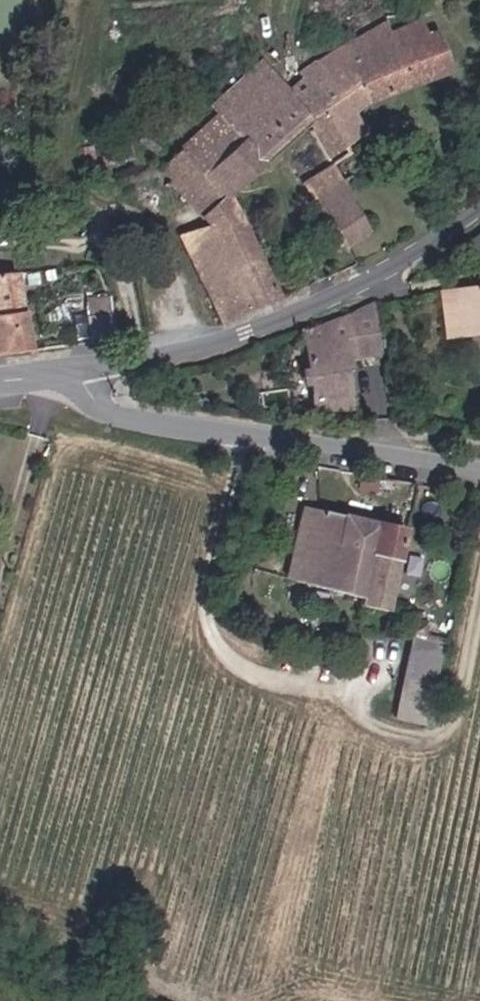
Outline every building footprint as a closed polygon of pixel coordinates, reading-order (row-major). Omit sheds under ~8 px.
[(417,63),(394,10),(390,0),(377,0),(364,6),(322,36),(331,55),(321,60),(350,122),(371,111),(355,73),(368,67),(376,82),(417,63)] [(353,0),(332,0),(337,9),(353,0)] [(436,53),(426,26),(413,1),(394,10),(417,63),(436,53)] [(355,131),(350,122),(321,60),(331,55),(322,36),(305,48),(308,62),(295,70),(277,45),(208,110),(227,129),(263,104),(281,129),(317,100),(337,139),(355,131)] [(198,197),(236,166),(281,129),(263,104),(227,129),(208,110),(165,152),(198,197)] [(313,154),(321,168),(346,156),(337,139),(313,154)] [(365,242),(384,231),(346,156),(321,168),(356,246),(365,242)] [(220,298),(280,276),(236,166),(198,197),(207,208),(211,208),(224,244),(199,255),(220,298)] [(479,259),(479,238),(470,250),(479,259)] [(28,330),(16,248),(0,250),(0,334),(28,330)] [(477,280),(459,281),(465,327),(479,326),(479,310),(477,280)] [(92,314),(118,311),(114,287),(89,290),(92,314)] [(341,338),(377,334),(373,290),(344,293),(304,312),(307,349),(308,365),(309,373),(343,370),(341,338)] [(297,366),(308,365),(307,349),(296,351),(297,366)] [(311,393),(346,391),(343,370),(309,373),(311,393)] [(361,587),(388,592),(405,508),(303,487),(286,561),(363,577),(361,587)] [(440,640),(427,636),(436,604),(411,597),(402,630),(408,632),(404,646),(436,654),(440,640)] [(385,714),(417,723),(436,654),(404,646),(385,714)]
